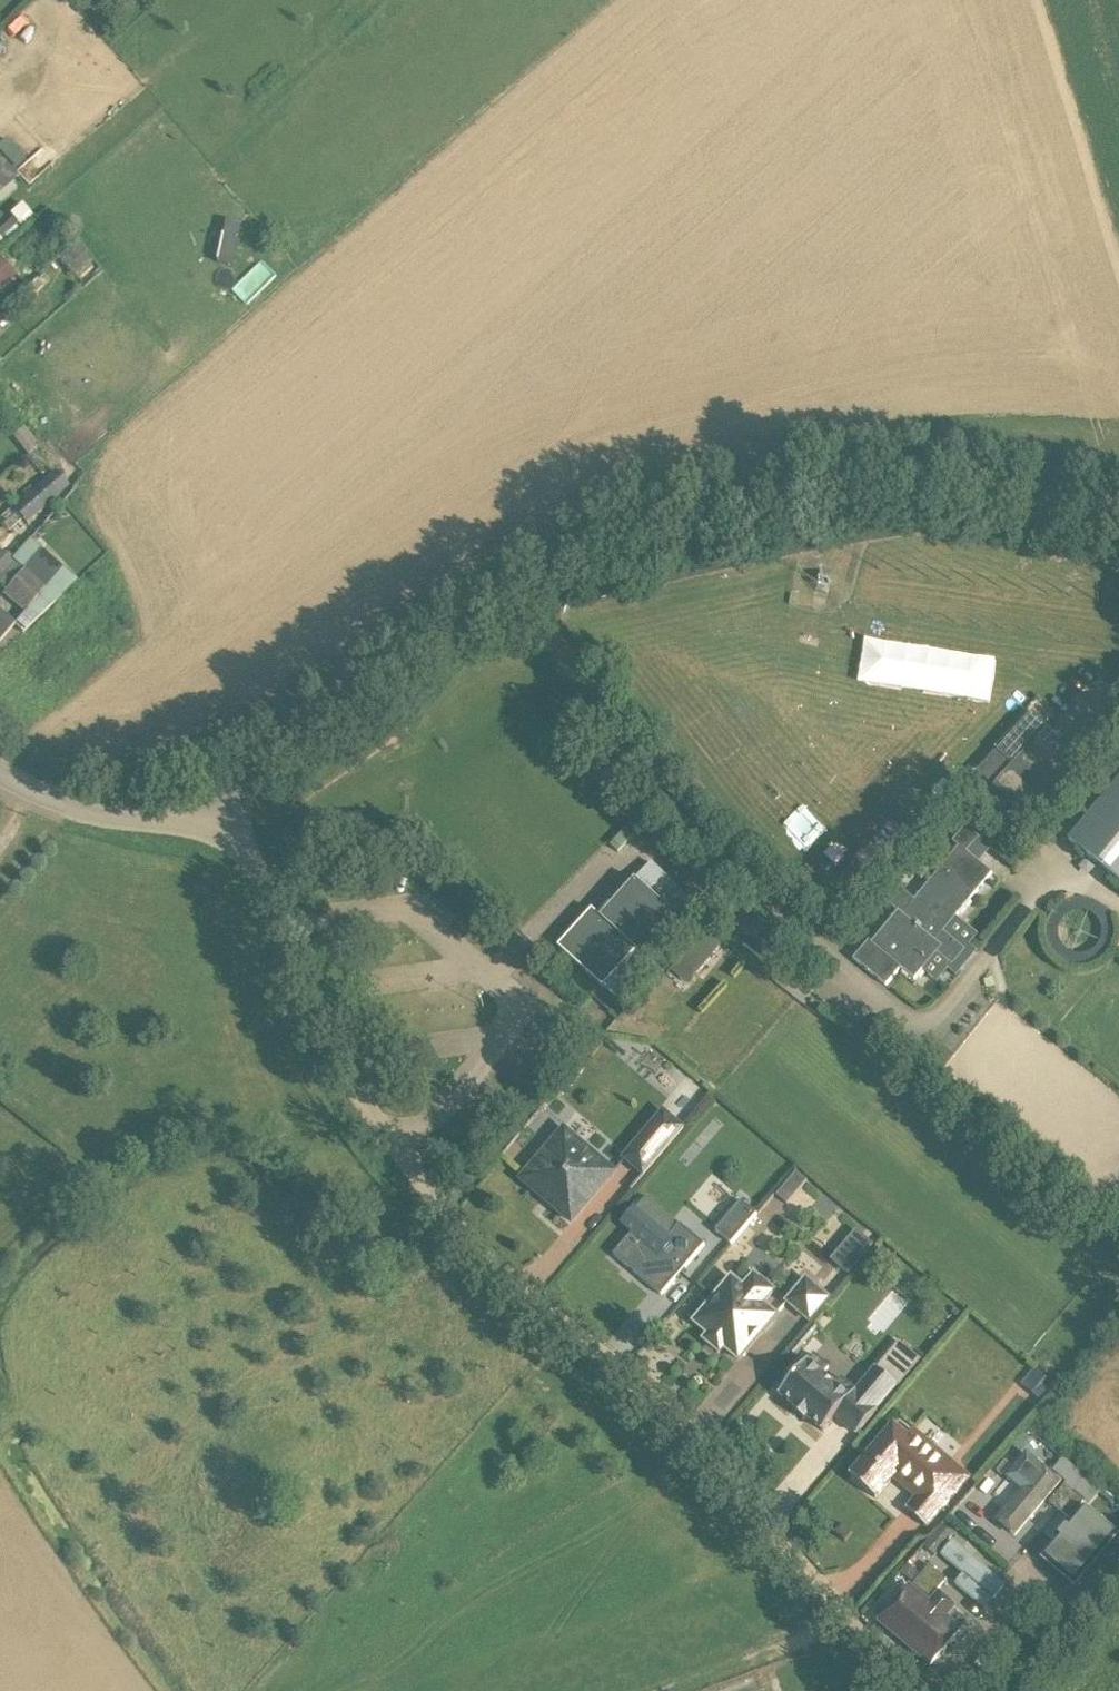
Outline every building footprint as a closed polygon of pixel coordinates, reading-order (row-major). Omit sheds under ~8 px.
[(0,154),(0,193),(20,174),(0,154)] [(73,242),(57,256),(75,276),(90,262),(73,242)] [(0,257),(0,290),(17,275),(1,256),(0,257)] [(40,445),(24,425),(13,434),(29,453),(40,445)] [(14,558),(5,550),(0,556),(0,574),(14,558)] [(3,593),(25,611),(37,596),(16,578),(3,593)] [(0,611),(0,641),(15,624),(0,611)] [(1024,813),(1078,753),(1049,726),(1013,766),(996,751),(978,771),(1024,813)] [(1069,840),(1118,882),(1118,780),(1069,840)] [(959,847),(917,898),(915,900),(900,888),(887,904),(898,912),(873,944),(869,941),(854,960),(887,987),(901,969),(915,980),(937,953),(953,966),(966,950),(944,933),(993,873),(967,853),(980,838),(966,826),(953,842),(959,847)] [(604,988),(637,951),(643,957),(676,918),(635,880),(601,917),(592,909),(558,948),(604,988)] [(645,1176),(684,1129),(664,1112),(625,1159),(645,1176)] [(523,1180),(572,1222),(615,1173),(582,1144),(568,1160),(551,1146),(523,1180)] [(808,1181),(797,1172),(778,1195),(788,1204),(808,1181)] [(634,1237),(617,1259),(664,1299),(707,1248),(682,1227),(673,1237),(639,1208),(623,1228),(634,1237)] [(736,1211),(715,1236),(731,1249),(752,1225),(736,1211)] [(695,1323),(730,1352),(739,1360),(764,1332),(765,1333),(776,1320),(774,1319),(777,1316),(733,1279),(695,1323)] [(788,1302),(810,1321),(829,1299),(807,1280),(788,1302)] [(953,1312),(960,1318),(966,1311),(960,1305),(953,1312)] [(894,1381),(893,1382),(898,1386),(899,1387),(922,1360),(905,1346),(898,1354),(906,1361),(895,1375),(897,1377),(894,1381)] [(877,1410),(898,1386),(893,1382),(877,1368),(858,1392),(842,1378),(836,1386),(824,1376),(830,1368),(815,1355),(809,1363),(808,1362),(780,1395),(795,1408),(793,1411),(806,1421),(808,1419),(823,1432),(836,1417),(857,1435),(858,1435),(878,1411),(877,1410)] [(1056,1387),(1035,1370),(1025,1382),(1022,1386),(1043,1403),(1056,1387)] [(927,1528),(964,1486),(970,1479),(950,1462),(939,1473),(924,1460),(927,1458),(909,1443),(911,1441),(894,1427),(851,1477),(876,1499),(894,1478),(918,1499),(907,1511),(927,1528)] [(1014,1532),(1061,1479),(1025,1448),(1002,1474),(1008,1479),(984,1507),(1014,1532)] [(1056,1474),(1067,1483),(1064,1485),(1075,1495),(1086,1481),(1088,1478),(1078,1469),(1064,1458),(1053,1471),(1056,1474)] [(1050,1502),(1061,1511),(1075,1495),(1064,1485),(1050,1502)] [(1084,1502),(1075,1495),(1061,1511),(1069,1519),(1080,1506),(1084,1502)] [(936,1555),(954,1534),(943,1525),(925,1546),(936,1555)] [(1004,1579),(954,1537),(940,1553),(962,1571),(952,1582),(981,1606),(1004,1579)] [(922,1575),(939,1590),(947,1580),(930,1565),(922,1575)] [(931,1599),(939,1590),(922,1575),(914,1584),(931,1599)] [(930,1663),(961,1627),(946,1614),(952,1606),(938,1593),(931,1602),(908,1582),(877,1618),(930,1663)]
